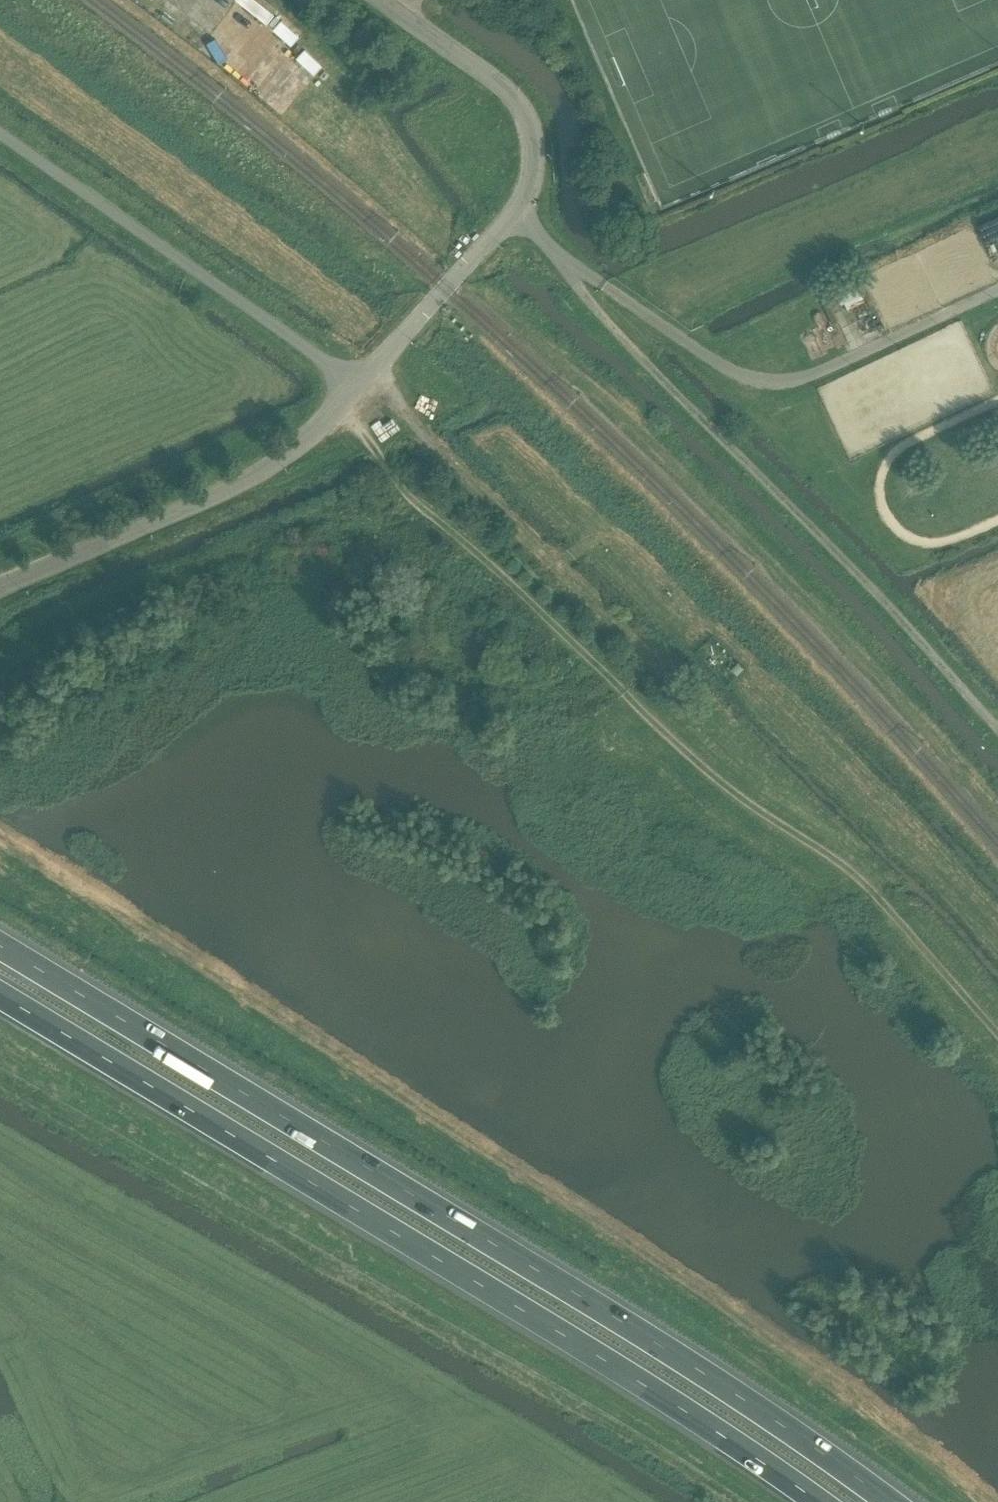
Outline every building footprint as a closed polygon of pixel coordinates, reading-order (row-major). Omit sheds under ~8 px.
[(856,278),(833,288),(841,304),(863,294),(856,278)]
